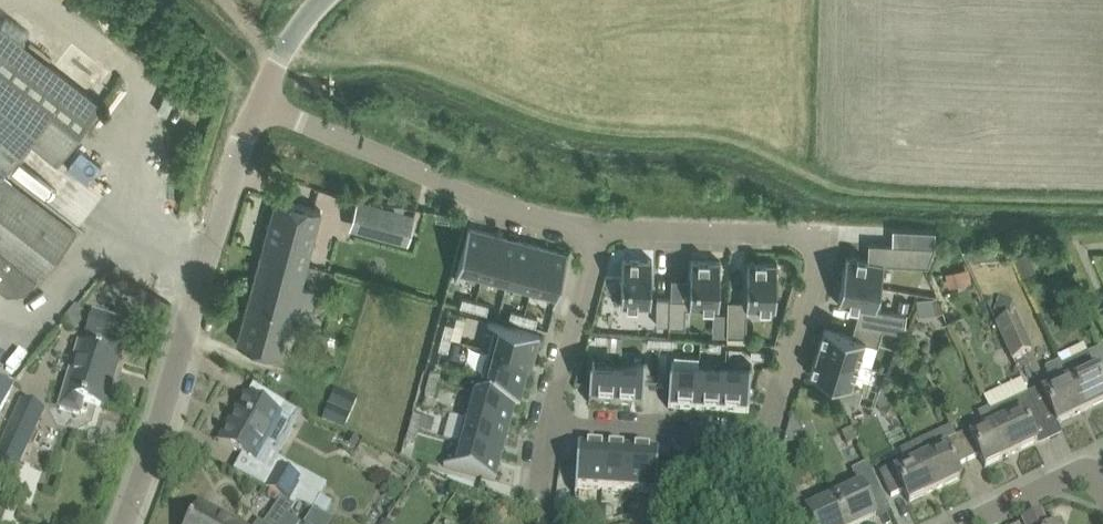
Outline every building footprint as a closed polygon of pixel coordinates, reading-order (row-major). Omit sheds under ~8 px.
[(0,28),(0,289),(7,294),(26,292),(35,280),(37,282),(76,232),(0,173),(28,138),(56,160),(100,104),(82,90),(0,28)] [(277,198),(262,252),(306,264),(320,209),(277,198)] [(415,216),(379,206),(375,219),(393,224),(390,237),(407,242),(415,216)] [(482,277),(494,233),(489,232),(489,231),(483,229),(483,230),(469,226),(454,277),(456,278),(458,270),(482,277)] [(494,233),(482,277),(506,283),(518,239),(505,236),(505,235),(499,234),(494,233)] [(518,239),(506,283),(531,290),(543,246),(538,245),(538,244),(532,243),(518,239)] [(842,279),(880,285),(884,263),(914,264),(915,245),(869,243),(868,259),(847,255),(842,279)] [(543,246),(531,290),(554,296),(552,304),(554,305),(568,253),(554,249),(554,248),(547,247),(543,246)] [(1007,246),(968,248),(973,259),(1008,257),(1007,246)] [(1036,268),(1028,249),(1016,254),(1024,273),(1036,268)] [(270,318),(290,323),(296,302),(311,307),(316,290),(300,286),(306,264),(262,252),(243,322),(259,326),(260,321),(269,324),(270,318)] [(651,306),(652,258),(623,257),(621,305),(651,306)] [(670,297),(670,324),(670,326),(685,326),(686,306),(719,307),(720,260),(691,259),(690,298),(670,297)] [(746,291),(746,299),(728,299),(727,335),(746,335),(747,308),(776,309),(777,262),(748,261),(747,291),(746,291)] [(946,271),(949,285),(972,280),(969,266),(946,271)] [(855,323),(883,328),(904,331),(906,313),(876,308),(880,285),(842,279),(838,303),(860,307),(855,323)] [(923,298),(917,299),(920,315),(944,310),(942,295),(923,298)] [(473,309),(476,300),(463,296),(460,305),(473,309)] [(657,324),(670,324),(670,297),(657,297),(657,324)] [(900,298),(898,308),(908,309),(909,300),(900,298)] [(1014,304),(1000,299),(996,312),(1009,317),(1014,304)] [(476,300),(473,309),(486,312),(489,303),(476,300)] [(522,322),(524,313),(511,309),(509,318),(522,322)] [(714,309),(714,333),(726,333),(727,309),(714,309)] [(524,313),(522,322),(535,325),(537,317),(524,313)] [(74,360),(59,409),(79,415),(83,401),(105,408),(120,358),(114,356),(118,345),(119,345),(126,324),(93,314),(87,335),(89,336),(86,347),(84,346),(79,362),(74,360)] [(1034,351),(1017,315),(996,324),(1013,361),(1034,351)] [(237,343),(281,355),(290,323),(270,318),(269,324),(260,321),(259,326),(243,322),(237,343)] [(489,347),(533,359),(534,354),(535,354),(536,348),(540,333),(488,320),(488,321),(496,324),(489,347)] [(442,334),(451,336),(454,323),(446,321),(442,334)] [(817,349),(859,362),(865,340),(878,344),(883,328),(855,323),(852,335),(824,326),(821,339),(820,339),(818,347),(817,349)] [(608,333),(595,332),(594,341),(607,342),(608,333)] [(447,349),(451,336),(442,334),(438,347),(447,349)] [(457,336),(451,349),(473,359),(479,346),(457,336)] [(660,345),(661,337),(648,336),(648,344),(660,345)] [(673,337),(661,337),(660,345),(673,346),(673,337)] [(708,348),(721,349),(721,341),(708,340),(708,348)] [(1061,364),(1083,411),(1102,402),(1102,388),(1102,387),(1102,356),(1099,347),(1087,352),(1083,345),(1057,357),(1061,364)] [(489,347),(483,372),(526,383),(530,370),(532,364),(533,359),(489,347)] [(764,357),(764,349),(751,348),(751,357),(764,357)] [(852,385),(859,362),(817,349),(816,352),(814,360),(810,373),(837,381),(833,393),(858,401),(862,389),(852,385)] [(918,367),(914,350),(898,353),(902,370),(918,367)] [(617,405),(619,363),(594,362),(594,354),(593,353),(590,391),(589,398),(590,398),(589,404),(617,405)] [(645,365),(619,363),(617,405),(631,406),(631,407),(638,407),(644,407),(647,357),(645,357),(645,365)] [(696,411),(698,368),(673,367),(674,359),(672,358),(669,409),(675,409),(674,410),(681,410),(696,411)] [(750,372),(725,370),(722,412),(749,414),(750,408),(751,401),(750,401),(752,363),(751,363),(750,372)] [(1040,387),(1029,392),(1040,416),(1051,411),(1057,424),(1083,411),(1061,364),(1049,370),(1056,384),(1042,391),(1040,387)] [(698,368),(696,411),(701,411),(707,412),(707,411),(722,412),(725,370),(698,368)] [(429,382),(438,385),(441,372),(432,369),(429,382)] [(472,395),(520,408),(521,403),(522,403),(523,397),(526,383),(483,372),(476,395),(472,394),(472,395)] [(13,383),(0,377),(0,411),(13,383)] [(984,397),(989,407),(990,410),(1012,454),(1036,443),(1027,423),(1040,416),(1029,392),(1027,393),(1021,379),(984,397)] [(434,398),(438,385),(429,382),(425,395),(434,398)] [(322,420),(346,430),(360,399),(336,389),(322,420)] [(219,442),(238,453),(260,465),(270,447),(262,443),(278,413),(244,395),(219,442)] [(520,408),(472,395),(465,420),(509,431),(513,418),(515,412),(514,412),(515,408),(520,409),(520,408)] [(882,411),(889,414),(896,411),(890,398),(879,404),(882,411)] [(967,431),(955,437),(967,461),(979,455),(984,467),(1012,454),(990,410),(989,407),(977,412),(985,428),(969,435),(967,431)] [(0,443),(0,463),(16,470),(37,425),(13,414),(0,443)] [(410,431),(419,433),(422,419),(413,416),(410,431)] [(465,420),(459,444),(502,456),(504,451),(506,445),(505,445),(509,431),(465,420)] [(928,438),(913,445),(935,491),(960,479),(955,467),(967,461),(955,437),(949,426),(939,431),(944,442),(942,443),(944,447),(934,452),(928,438)] [(858,441),(853,430),(844,434),(849,445),(858,441)] [(419,433),(410,431),(406,446),(415,448),(419,433)] [(501,461),(502,456),(459,444),(452,468),(444,466),(444,467),(496,481),(500,467),(502,461),(501,461)] [(935,491),(913,445),(913,444),(899,451),(906,464),(894,470),(892,466),(879,472),(891,497),(903,491),(908,503),(935,491)] [(603,489),(606,447),(579,445),(578,451),(577,458),(578,458),(575,496),(577,496),(578,487),(603,489)] [(629,491),(632,449),(627,448),(621,447),(621,448),(606,447),(603,489),(629,491)] [(632,449),(629,491),(655,492),(654,501),(656,501),(659,450),(653,450),(647,449),(647,450),(632,449)] [(688,468),(689,460),(676,459),(675,467),(688,468)] [(832,497),(845,523),(865,523),(875,519),(869,506),(884,499),(867,462),(852,469),(856,478),(829,491),(832,497)] [(399,464),(395,471),(407,479),(411,472),(399,464)] [(265,487),(282,497),(296,504),(298,502),(315,508),(323,492),(302,481),(276,467),(265,487)] [(765,488),(775,486),(779,477),(772,470),(763,472),(760,480),(765,488)] [(829,491),(803,503),(799,494),(784,502),(771,508),(779,523),(811,523),(812,523),(845,523),(832,497),(829,491)] [(265,523),(283,523),(288,516),(295,506),(296,504),(282,497),(264,523),(265,523)] [(554,512),(562,515),(564,501),(555,500),(554,512)] [(500,503),(493,513),(503,519),(510,510),(500,503)] [(219,516),(200,506),(190,523),(233,523),(219,516)] [(606,508),(605,522),(614,520),(614,509),(606,508)] [(283,523),(300,523),(288,516),(283,523)] [(1022,523),(1044,523),(1040,516),(1022,523)]
